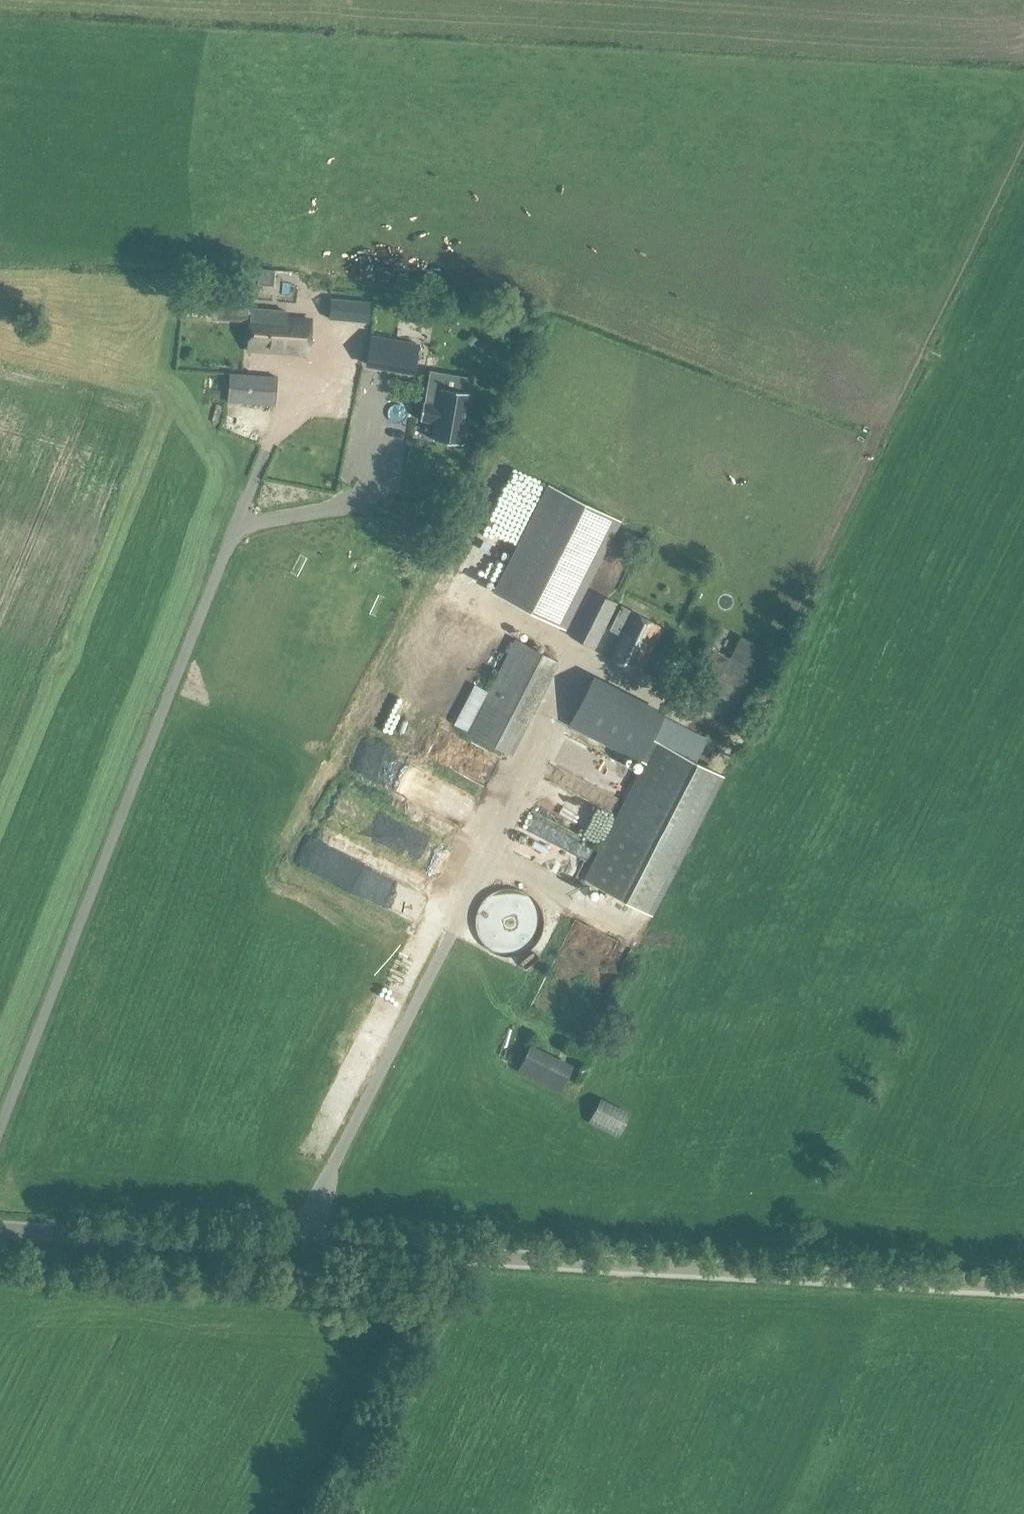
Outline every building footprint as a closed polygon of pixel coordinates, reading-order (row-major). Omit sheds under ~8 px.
[(213,301),(211,318),(247,320),(247,314),(252,314),(252,308),(248,308),(248,303),(239,303),(240,297),(223,296),(223,301),(213,301)] [(331,299),(329,319),(369,322),(371,302),(331,299)] [(251,327),(249,350),(308,354),(311,319),(286,317),(287,311),(252,308),(252,314),(251,321),(251,327)] [(395,340),(391,367),(415,371),(420,345),(395,340)] [(357,366),(354,392),(378,395),(381,369),(357,366)] [(229,372),(227,402),(276,406),(278,376),(229,372)] [(424,402),(420,420),(436,423),(433,439),(463,444),(472,393),(471,393),(474,378),(445,373),(442,388),(439,404),(425,402),(424,402)] [(548,484),(536,508),(494,591),(566,628),(620,520),(548,484)] [(569,635),(595,648),(618,603),(592,590),(569,635)] [(664,627),(621,606),(609,630),(615,633),(603,655),(640,674),(664,627)] [(467,732),(511,755),(559,661),(515,638),(467,732)] [(641,763),(641,762),(667,711),(594,674),(567,726),(641,763)] [(522,848),(548,867),(560,850),(516,820),(504,838),(520,850),(522,848)] [(567,936),(587,940),(591,925),(571,920),(567,936)] [(518,1070),(561,1091),(574,1065),(531,1044),(518,1070)] [(631,1112),(601,1097),(589,1121),(619,1136),(631,1112)]
